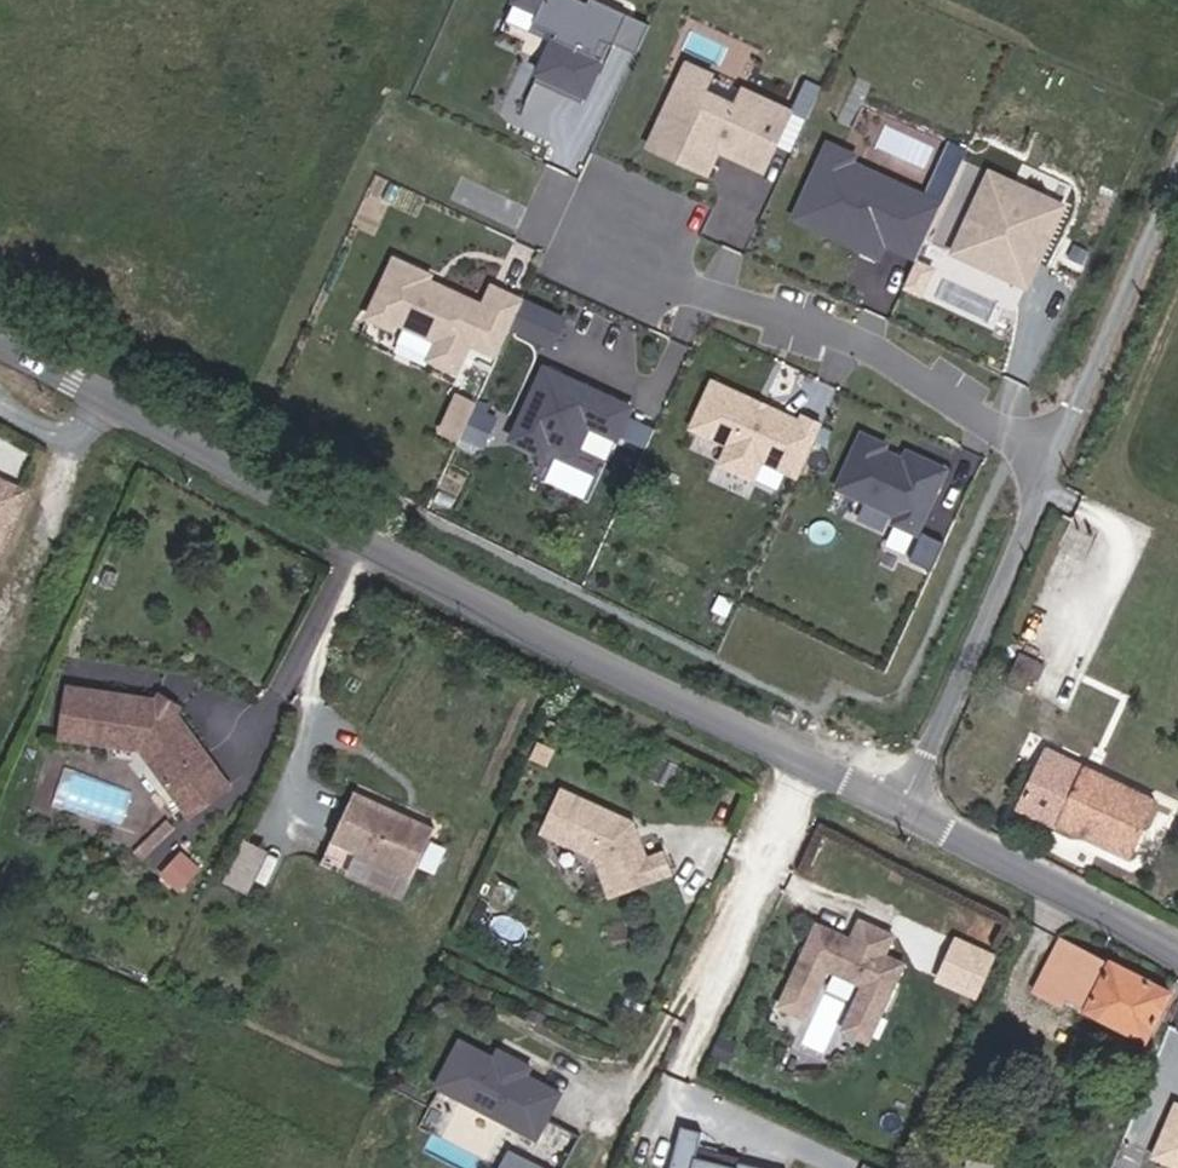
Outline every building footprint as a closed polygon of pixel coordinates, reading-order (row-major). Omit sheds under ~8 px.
[(512,0),(535,11),(530,23),(555,34),(537,74),(588,97),(613,43),(638,54),(651,25),(594,0),(589,0),(587,5),(576,0),(512,0)] [(714,73),(683,60),(644,150),(710,178),(720,156),(765,176),(794,110),(742,87),(735,103),(706,90),(714,73)] [(964,149),(947,142),(925,193),(855,163),(859,154),(825,140),(792,218),(881,257),(885,248),(916,261),(964,149)] [(1065,204),(989,170),(952,252),(1027,286),(1065,204)] [(434,274),(393,255),(363,319),(397,335),(401,327),(406,330),(415,310),(432,318),(424,336),(434,341),(425,360),(458,376),(471,347),(497,359),(511,331),(525,298),(491,283),(482,302),(431,279),(434,274)] [(566,316),(525,298),(511,331),(552,348),(566,316)] [(635,403),(543,362),(508,440),(538,453),(545,439),(576,453),(588,427),(618,440),(635,403)] [(798,417),(713,380),(691,429),(726,444),(717,465),(753,480),(762,460),(798,476),(822,422),(800,412),(798,417)] [(460,389),(442,430),(465,440),(483,399),(460,389)] [(885,442),(859,430),(833,488),(896,517),(892,525),(918,537),(949,469),(907,449),(902,459),(882,449),(885,442)] [(945,544),(926,536),(917,556),(936,564),(945,544)] [(1025,694),(1038,661),(1018,652),(1004,685),(1025,694)] [(237,788),(185,715),(166,701),(78,686),(71,741),(148,751),(199,815),(237,788)] [(172,692),(166,701),(185,715),(191,706),(172,692)] [(1163,804),(1048,749),(1020,807),(1134,862),(1163,804)] [(356,793),(333,844),(414,880),(437,829),(356,793)] [(569,795),(550,837),(603,861),(617,900),(677,878),(670,858),(653,864),(646,844),(642,845),(638,836),(642,835),(640,828),(569,795)] [(248,837),(229,881),(263,895),(281,852),(248,837)] [(183,847),(162,872),(183,891),(205,866),(183,847)] [(824,928),(785,1009),(810,1020),(833,972),(869,989),(848,1033),(873,1045),(909,968),(889,959),(898,940),(866,924),(857,943),(824,928)] [(1082,1014),(1079,1019),(1139,1048),(1165,996),(1101,965),(1099,969),(1051,946),(1026,998),(1053,1012),(1057,1002),(1082,1014)] [(510,1067),(464,1043),(441,1088),(541,1141),(558,1109),(538,1099),(545,1085),(531,1078),(535,1069),(514,1059),(510,1067)] [(565,1096),(545,1085),(538,1099),(558,1109),(565,1096)] [(1173,1105),(1151,1157),(1176,1167),(1177,1167),(1177,1107),(1173,1105)] [(699,1160),(706,1135),(684,1130),(674,1167),(730,1167),(699,1160)] [(531,1163),(514,1154),(507,1167),(528,1167),(531,1163)]
